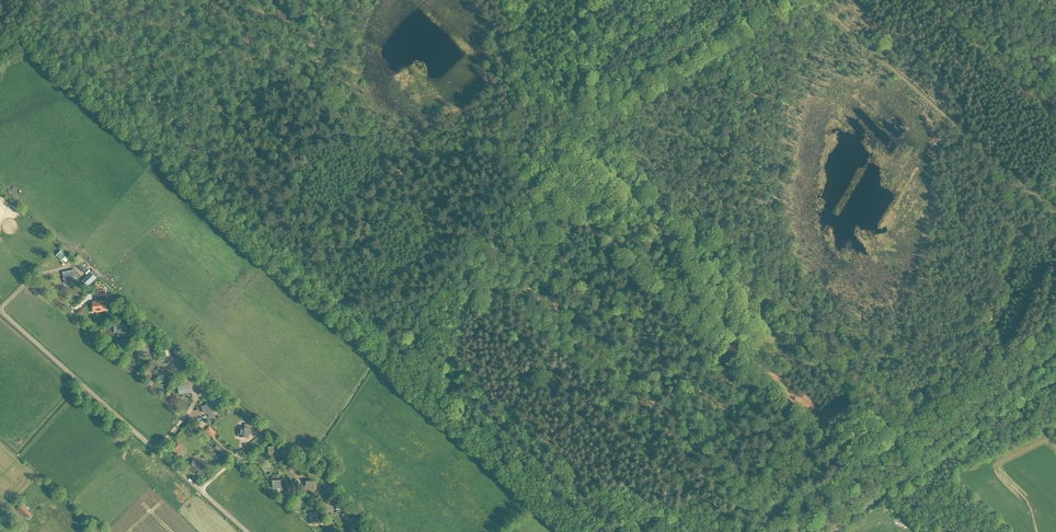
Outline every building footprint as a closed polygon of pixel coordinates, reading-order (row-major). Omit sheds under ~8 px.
[(67,256),(61,250),(57,255),(62,261),(67,256)] [(72,270),(62,272),(64,279),(63,279),(63,280),(64,280),(65,283),(71,282),(71,280),(74,280),(74,279),(76,278),(75,272),(72,272),(72,270)] [(92,270),(81,281),(87,287),(98,276),(92,270)] [(93,303),(94,312),(96,312),(102,312),(102,311),(104,311),(104,310),(105,310),(105,307),(104,307),(103,302),(93,303)] [(126,323),(122,323),(122,324),(117,325),(117,326),(115,326),(115,332),(118,332),(119,337),(128,336),(128,332),(127,332),(126,323)] [(136,346),(137,355),(151,354),(151,344),(143,345),(136,346)] [(164,363),(162,362),(165,358),(162,356),(155,364),(158,367),(159,374),(169,373),(169,363),(164,363)] [(151,378),(153,368),(151,366),(145,373),(151,378)] [(191,393),(189,385),(193,384),(192,376),(187,377),(188,378),(181,380),(182,386),(178,386),(179,395),(185,394),(185,396),(191,395),(191,393)] [(212,412),(215,411),(214,404),(206,406),(206,409),(203,410),(203,413),(208,412),(209,418),(213,418),(212,412)] [(252,434),(253,425),(245,424),(244,428),(241,427),(240,428),(239,433),(238,434),(238,436),(239,438),(242,438),(243,437),(248,438),(248,434),(252,434)] [(214,431),(209,426),(205,431),(210,436),(214,431)] [(223,465),(231,456),(218,445),(215,448),(225,457),(220,462),(223,465)] [(272,445),(271,445),(268,445),(268,455),(277,454),(276,445),(272,445)] [(194,459),(187,467),(195,474),(196,474),(201,478),(206,472),(202,467),(202,466),(194,459)] [(277,479),(277,475),(272,475),(272,489),(281,488),(281,479),(277,479)] [(309,480),(309,479),(306,479),(306,489),(314,489),(314,480),(309,480)] [(285,493),(289,499),(293,496),(291,493),(292,493),(289,489),(285,493)] [(22,503),(16,508),(23,515),(24,514),(29,518),(32,515),(28,511),(29,510),(26,507),(22,503)] [(310,521),(310,525),(321,524),(321,516),(324,516),(324,512),(309,513),(309,521),(310,521)] [(13,513),(8,517),(13,522),(18,517),(13,513)] [(347,520),(346,520),(346,527),(355,527),(355,528),(360,527),(358,520),(355,520),(355,518),(350,518),(350,517),(347,517),(347,520)]
